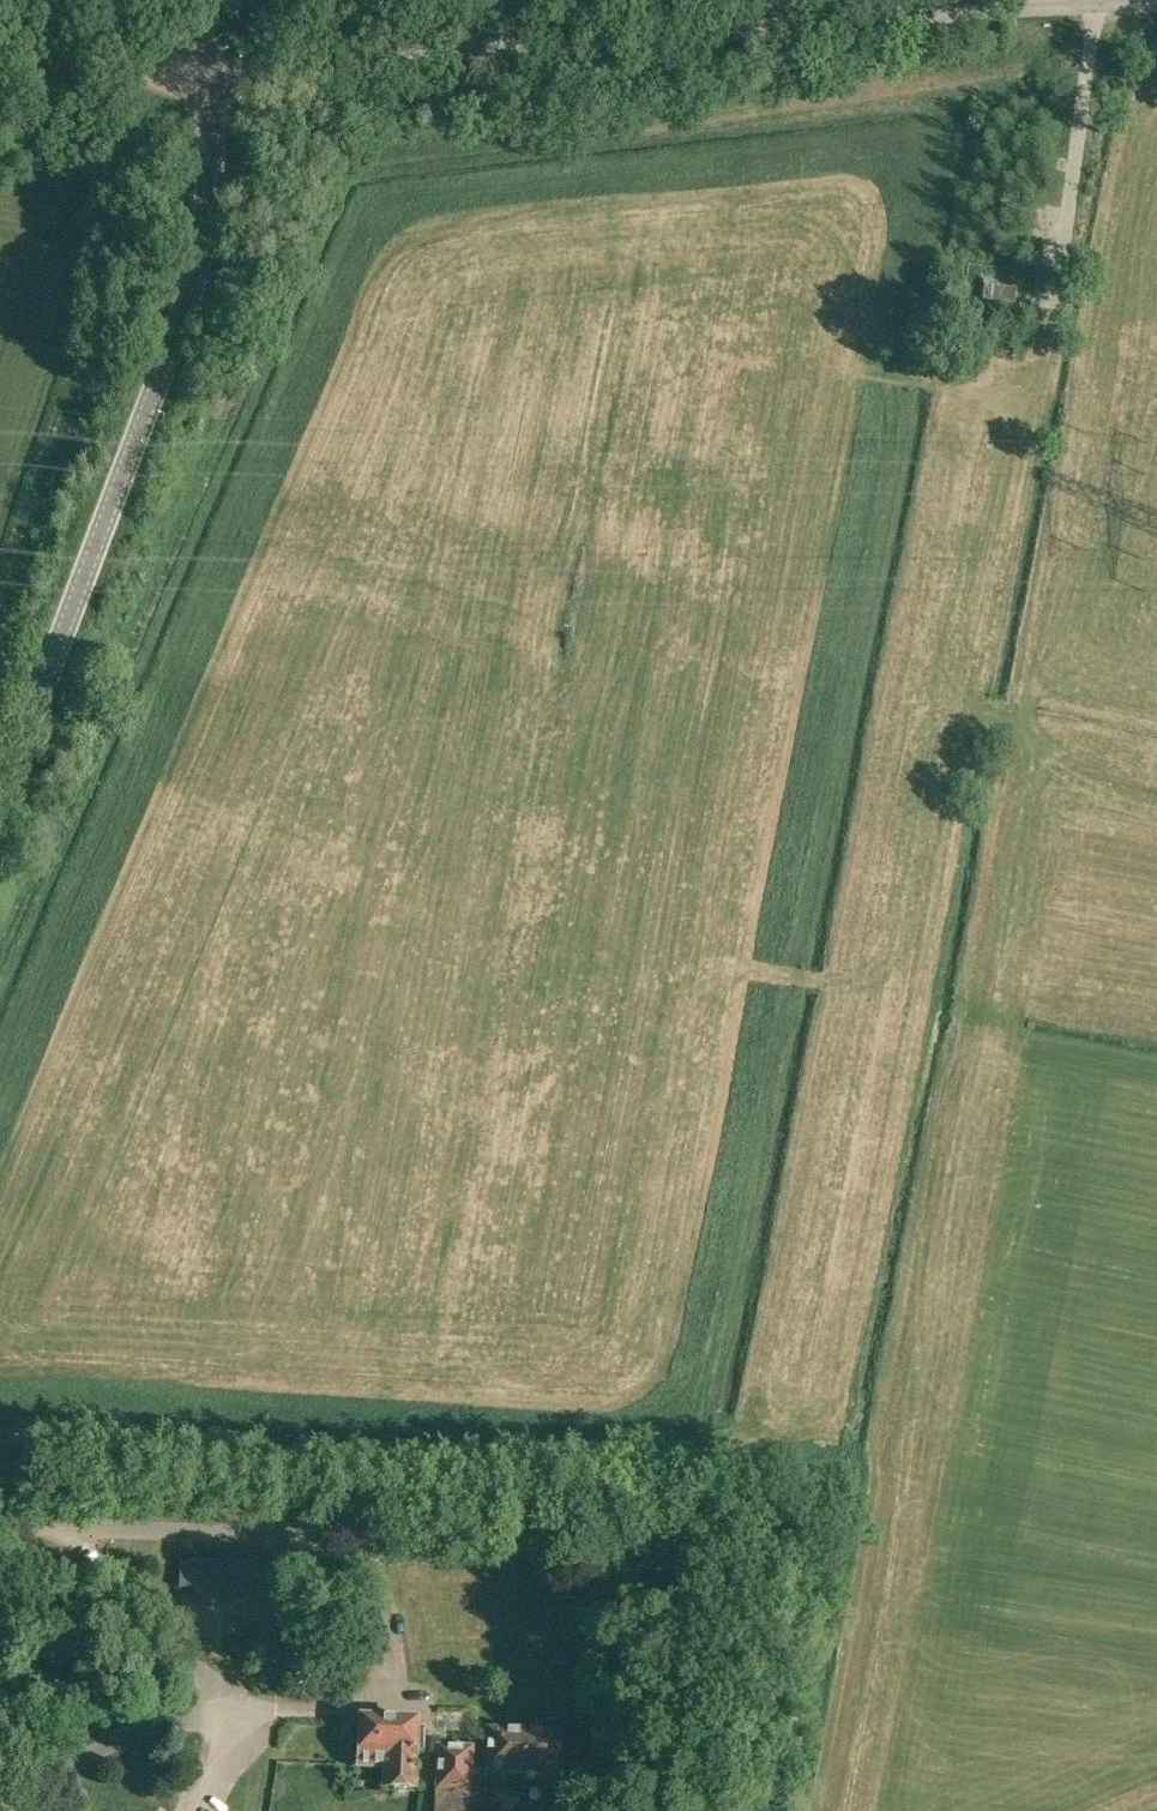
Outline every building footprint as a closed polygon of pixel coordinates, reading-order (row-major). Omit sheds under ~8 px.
[(984,300),(1016,304),(1017,289),(986,286),(984,300)] [(160,1542),(160,1549),(148,1548),(147,1558),(172,1559),(173,1543),(160,1542)] [(178,1589),(270,1591),(269,1561),(179,1559),(178,1589)] [(384,1789),(413,1790),(415,1751),(424,1751),(424,1722),(360,1721),(358,1765),(384,1766),(384,1789)] [(507,1794),(502,1793),(503,1778),(559,1780),(561,1732),(487,1730),(486,1764),(471,1764),(472,1748),(438,1747),(436,1810),(506,1810),(507,1794)]
